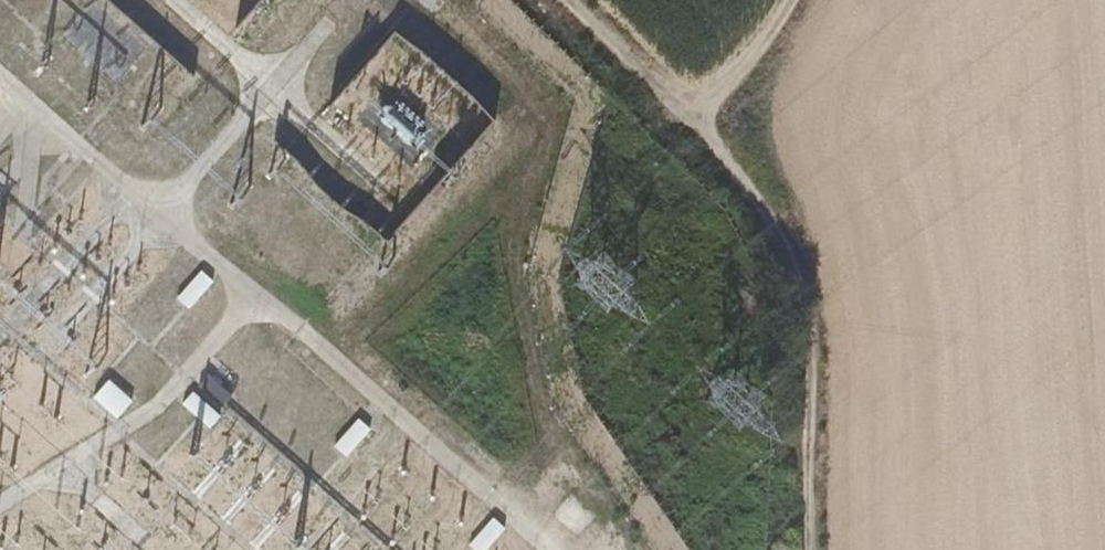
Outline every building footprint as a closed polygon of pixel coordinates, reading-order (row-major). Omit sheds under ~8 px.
[(392,29),(367,72),(397,90),(394,95),(403,100),(411,86),(424,93),(444,59),(392,29)] [(276,153),(382,229),(400,204),(294,128),(276,153)] [(217,279),(204,268),(178,299),(191,310),(217,279)] [(209,375),(199,386),(220,406),(230,395),(209,375)] [(109,380),(94,397),(117,418),(132,401),(109,380)] [(222,416),(193,391),(182,404),(210,429),(222,416)] [(359,417),(335,445),(347,456),(372,429),(359,417)] [(496,517),(469,545),(474,549),(487,549),(508,528),(496,517)]
